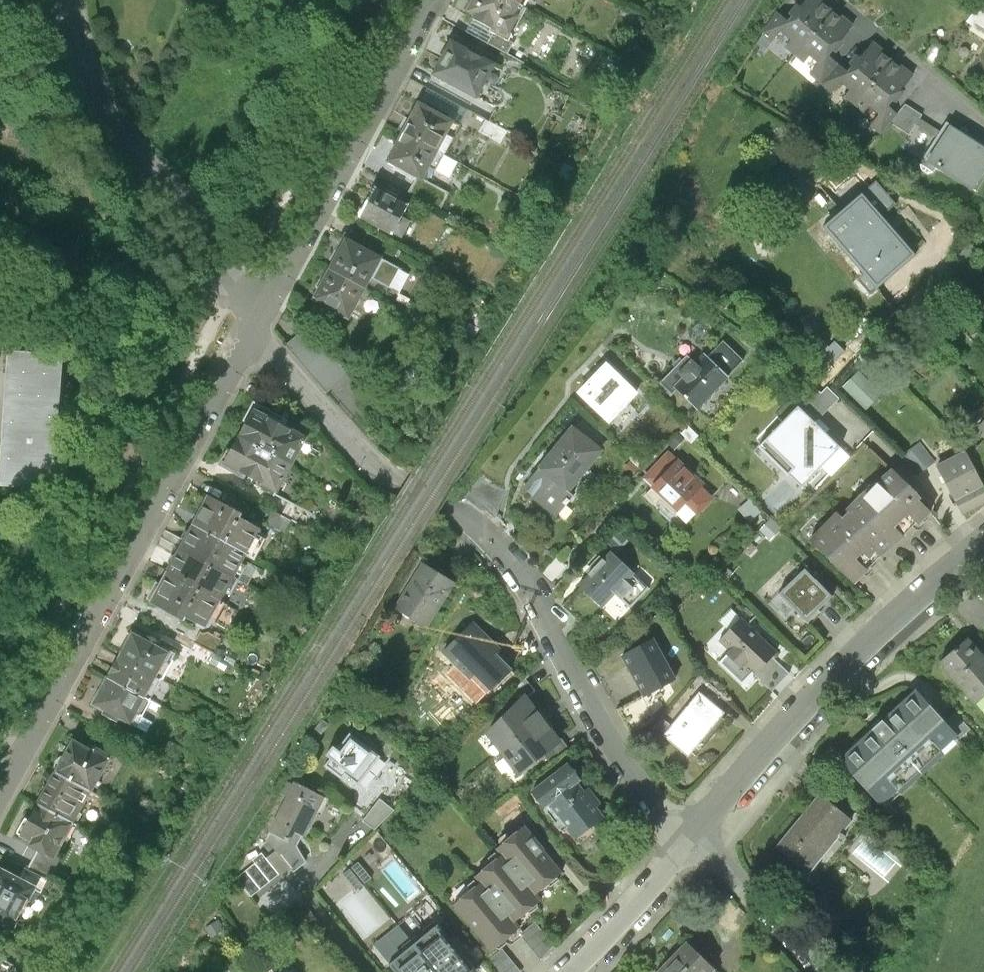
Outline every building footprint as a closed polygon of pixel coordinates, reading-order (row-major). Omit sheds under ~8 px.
[(523,7),(510,0),(474,0),(468,12),(476,17),(474,20),(506,37),(523,7)] [(806,51),(845,5),(838,0),(814,0),(799,19),(791,28),(803,38),(798,44),(806,51)] [(978,1),(963,20),(983,37),(983,6),(978,1)] [(863,21),(845,5),(806,51),(815,58),(820,51),(830,60),(837,51),(863,21)] [(783,38),(791,28),(799,19),(787,9),(775,31),(783,38)] [(509,52),(515,42),(506,37),(474,20),(469,30),(509,52)] [(493,63),(450,40),(433,72),(475,95),(493,63)] [(858,94),(867,101),(904,57),(884,40),(860,69),(852,79),(863,88),(858,94)] [(821,71),(832,80),(848,60),(837,51),(830,60),(821,71)] [(923,72),(904,57),(867,101),(875,108),(881,102),(891,111),(898,103),(923,72)] [(860,69),(848,60),(832,80),(843,89),(852,79),(860,69)] [(907,110),(902,117),(920,131),(935,111),(917,99),(907,110)] [(417,102),(400,136),(436,154),(455,121),(417,102)] [(907,110),(898,103),(891,111),(882,121),(891,130),(902,117),(907,110)] [(517,126),(497,115),(491,126),(511,137),(517,126)] [(934,158),(949,167),(951,163),(983,183),(983,135),(958,119),(934,158)] [(421,184),(436,154),(400,136),(385,166),(421,184)] [(907,201),(887,178),(837,222),(878,268),(870,275),(883,290),(926,252),(892,214),(907,201)] [(374,188),(357,219),(398,240),(406,225),(397,220),(406,204),(374,188)] [(346,241),(328,271),(362,290),(370,274),(390,285),(398,270),(346,241)] [(345,319),(362,290),(328,271),(312,300),(345,319)] [(297,335),(285,345),(326,393),(348,375),(323,346),(313,354),(297,335)] [(751,362),(731,343),(707,367),(696,357),(669,383),(700,413),(751,362)] [(59,356),(15,353),(12,390),(6,485),(50,489),(59,356)] [(614,366),(587,394),(618,423),(644,394),(614,366)] [(811,400),(771,441),(813,482),(853,441),(811,400)] [(246,423),(239,436),(291,465),(306,438),(285,427),(289,420),(254,401),(243,421),(246,423)] [(386,417),(377,427),(387,436),(396,426),(386,417)] [(974,432),(980,438),(983,442),(983,422),(974,432)] [(601,454),(572,431),(525,489),(558,516),(573,498),(568,494),(601,454)] [(277,491),(291,465),(239,436),(232,450),(227,449),(219,465),(244,478),(246,475),(277,491)] [(980,438),(974,445),(983,454),(983,442),(980,438)] [(935,461),(920,442),(899,457),(917,474),(935,461)] [(702,484),(668,451),(641,480),(676,512),(686,502),(697,512),(711,496),(700,486),(702,484)] [(937,467),(961,513),(983,501),(983,488),(980,481),(965,452),(937,467)] [(920,499),(893,470),(862,495),(847,510),(850,513),(843,520),(837,514),(812,539),(855,583),(917,522),(920,524),(929,514),(917,502),(920,499)] [(243,513),(209,496),(192,526),(246,555),(254,559),(264,540),(258,537),(261,532),(260,525),(254,522),(251,523),(241,517),(243,513)] [(273,511),(266,523),(286,533),(293,521),(305,528),(312,514),(289,501),(282,516),(273,511)] [(192,526),(180,549),(238,581),(246,566),(241,563),(246,555),(192,526)] [(180,549),(168,572),(220,601),(225,593),(230,595),(238,581),(180,549)] [(648,589),(608,553),(579,586),(604,607),(615,594),(630,607),(648,589)] [(430,564),(403,610),(430,625),(456,579),(430,564)] [(831,595),(805,569),(779,594),(805,620),(831,595)] [(211,618),(220,601),(168,572),(166,571),(160,584),(156,582),(146,599),(184,620),(186,617),(196,622),(197,626),(203,629),(209,627),(212,622),(211,618)] [(474,620),(445,649),(470,674),(476,668),(492,684),(512,664),(496,648),(499,644),(474,620)] [(777,652),(744,620),(725,639),(757,672),(772,656),(777,652)] [(133,633),(119,657),(161,680),(175,656),(133,633)] [(973,704),(983,695),(983,660),(968,641),(940,665),(973,704)] [(651,642),(624,656),(643,692),(670,678),(651,642)] [(756,673),(773,690),(789,673),(772,656),(757,672),(756,673)] [(150,700),(161,680),(119,657),(108,677),(150,700)] [(136,727),(150,700),(108,677),(93,704),(136,727)] [(512,711),(528,695),(533,692),(522,677),(501,700),(512,711)] [(947,721),(918,689),(842,758),(883,804),(960,735),(947,721)] [(726,715),(700,694),(664,736),(690,758),(726,715)] [(512,711),(492,731),(507,751),(547,720),(528,695),(512,711)] [(955,713),(947,721),(960,735),(961,737),(970,729),(955,713)] [(563,741),(547,720),(507,751),(523,771),(547,753),(563,741)] [(357,730),(331,763),(349,776),(353,772),(365,781),(387,753),(357,730)] [(573,748),(566,739),(563,741),(547,753),(553,762),(573,748)] [(72,741),(55,772),(90,791),(107,760),(72,741)] [(573,761),(534,792),(548,809),(551,807),(578,840),(602,822),(576,789),(588,780),(573,761)] [(55,772),(37,804),(72,824),(90,791),(55,772)] [(307,778),(284,825),(301,833),(306,825),(316,830),(335,791),(307,778)] [(845,788),(832,803),(849,817),(861,802),(845,788)] [(832,803),(821,794),(777,847),(807,871),(851,819),(849,817),(832,803)] [(381,796),(361,818),(374,830),(394,808),(381,796)] [(37,804),(20,836),(32,843),(31,845),(39,850),(53,857),(55,855),(72,824),(37,804)] [(301,833),(284,825),(280,833),(305,864),(319,853),(311,839),(316,830),(306,825),(301,833)] [(562,870),(527,827),(498,851),(503,857),(477,878),(481,883),(455,904),(493,950),(520,928),(514,921),(542,899),(536,891),(562,870)] [(867,845),(859,854),(878,868),(885,859),(867,845)] [(39,850),(28,870),(47,881),(60,858),(55,855),(53,857),(39,850)] [(0,870),(0,888),(26,902),(33,888),(35,885),(21,877),(2,867),(0,870)] [(26,869),(21,877),(35,885),(33,888),(41,892),(47,881),(28,870),(26,869)] [(26,902),(0,888),(0,910),(17,919),(26,902)] [(436,971),(478,971),(438,924),(414,944),(436,971)] [(659,971),(709,971),(713,968),(688,943),(659,971)] [(388,964),(395,971),(436,971),(414,944),(388,964)]
